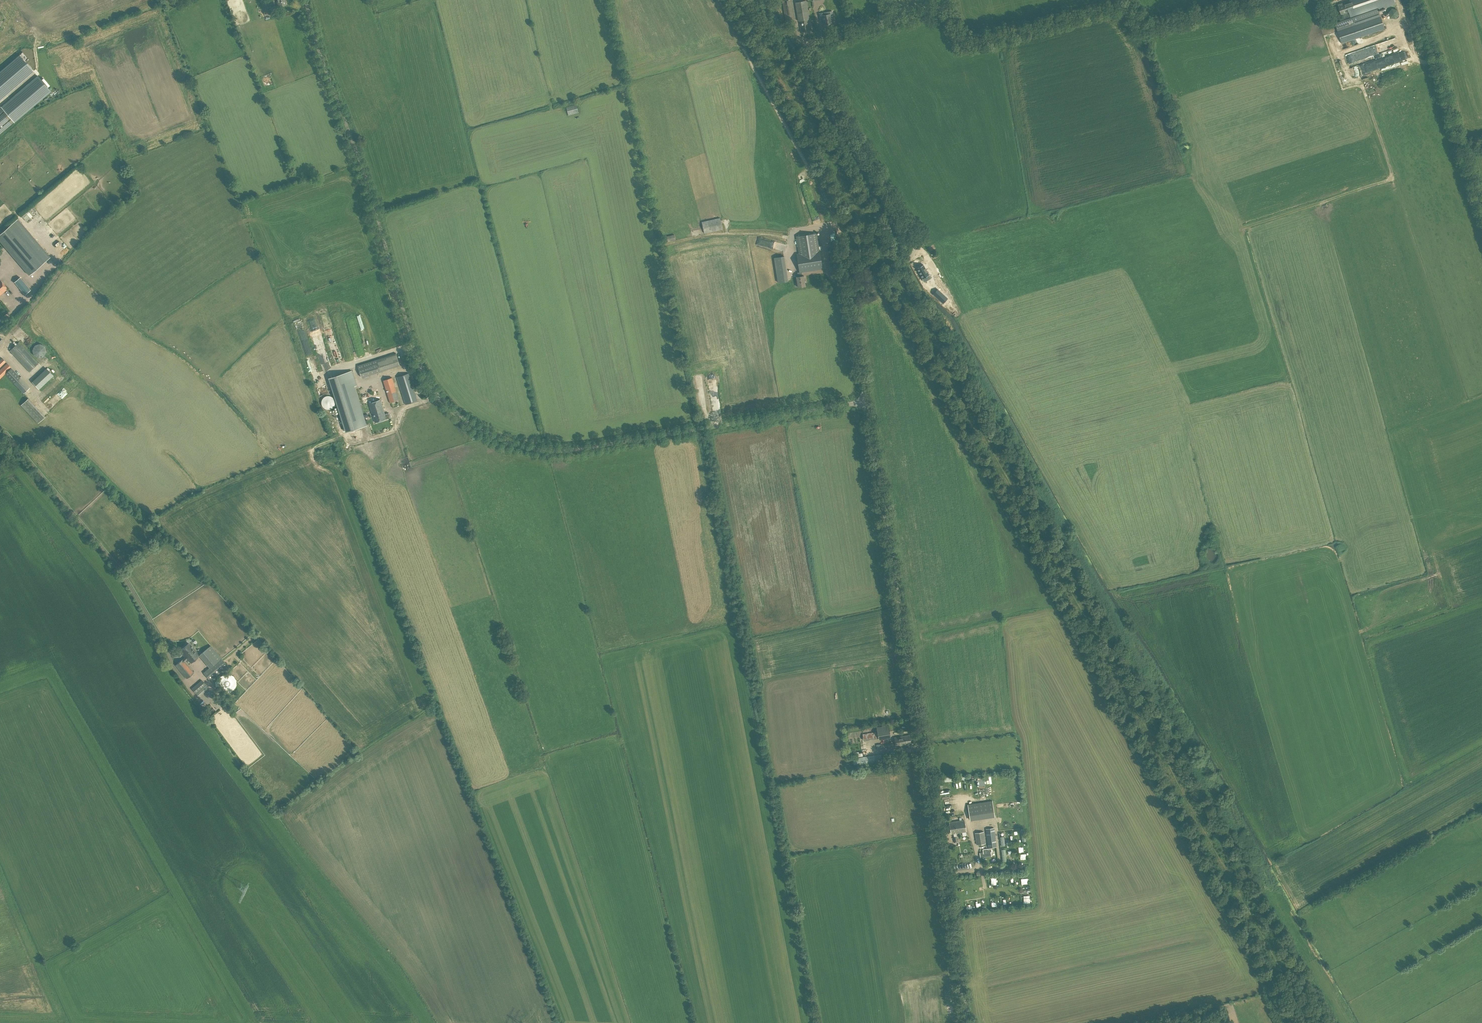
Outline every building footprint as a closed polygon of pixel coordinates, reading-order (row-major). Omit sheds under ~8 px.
[(791,0),(780,0),(781,1),(782,1),(786,22),(794,21),(791,0)] [(1379,10),(1395,4),(1394,0),(1350,0),(1338,4),(1339,8),(1342,7),(1344,15),(1349,13),(1354,25),(1338,30),(1342,43),(1385,28),(1379,10)] [(801,32),(801,31),(810,30),(808,19),(809,19),(806,1),(795,2),(798,21),(799,21),(801,32)] [(1392,8),(1389,12),(1390,18),(1396,19),(1399,15),(1397,9),(1392,8)] [(832,11),(819,13),(820,20),(823,20),(823,24),(827,24),(828,24),(831,23),(831,18),(833,18),(832,11)] [(1344,53),(1353,49),(1350,43),(1341,48),(1344,53)] [(1,107),(5,113),(14,123),(51,91),(38,76),(1,107)] [(568,115),(579,113),(576,104),(566,107),(568,115)] [(14,123),(5,113),(1,107),(0,108),(0,134),(13,123),(14,123)] [(720,218),(701,222),(704,233),(723,229),(720,218)] [(0,234),(0,241),(29,275),(50,257),(18,219),(0,234)] [(819,250),(816,233),(796,236),(798,253),(796,253),(799,272),(798,272),(798,276),(796,277),(798,287),(805,286),(804,276),(802,276),(801,272),(822,269),(819,250)] [(829,262),(836,261),(834,249),(827,250),(829,262)] [(924,265),(917,268),(923,279),(930,275),(924,265)] [(15,282),(25,294),(30,290),(20,277),(15,282)] [(942,303),(947,298),(938,289),(933,294),(942,303)] [(29,371),(38,363),(19,342),(9,350),(29,371)] [(32,350),(33,355),(38,357),(43,356),(46,351),(44,346),(40,343),(35,345),(32,350)] [(358,366),(362,377),(381,371),(377,360),(358,366)] [(30,387),(7,363),(0,369),(0,378),(5,374),(23,393),(30,387)] [(38,388),(53,375),(47,368),(32,382),(38,388)] [(352,371),(330,378),(347,431),(366,425),(353,386),(356,385),(352,371)] [(417,400),(409,373),(397,377),(406,404),(417,400)] [(390,402),(399,399),(392,378),(383,380),(390,402)] [(335,403),(335,402),(335,401),(334,400),(334,399),(334,398),(333,398),(332,397),(331,396),(330,396),(329,396),(327,396),(326,396),(325,396),(325,397),(324,397),(323,398),(323,399),(322,399),(322,400),(322,401),(321,401),(321,402),(321,403),(321,404),(322,404),(322,405),(322,406),(323,406),(323,407),(324,408),(325,408),(325,409),(326,409),(327,409),(328,409),(329,409),(330,409),(331,409),(332,408),(333,408),(333,407),(334,406),(334,405),(335,405),(335,404),(335,403)] [(44,417),(27,399),(20,405),(21,405),(20,406),(37,423),(44,417)] [(380,399),(369,403),(375,422),(386,419),(390,418),(389,413),(385,414),(380,399)] [(183,659),(185,661),(188,659),(191,662),(199,656),(196,653),(197,652),(192,646),(191,646),(188,643),(180,650),(186,656),(183,659)] [(199,655),(209,667),(221,658),(211,645),(199,655)] [(221,658),(209,667),(203,672),(210,680),(228,665),(221,658)] [(183,659),(176,665),(187,678),(194,672),(185,661),(183,659)] [(230,692),(234,689),(236,685),(236,680),(233,676),(229,674),(229,673),(224,674),(219,677),(217,681),(215,681),(216,686),(218,686),(221,690),(225,692),(230,692)] [(192,688),(198,696),(208,687),(202,680),(192,688)] [(888,725),(876,727),(878,738),(890,736),(888,725)] [(894,737),(895,746),(910,743),(909,735),(894,737)] [(876,762),(876,759),(890,757),(889,751),(869,754),(869,757),(851,759),(851,766),(876,762)] [(968,804),(970,819),(980,818),(978,803),(968,804)] [(951,834),(966,831),(964,820),(950,823),(951,834)] [(988,848),(996,847),(994,828),(985,829),(988,848)] [(977,845),(985,843),(984,832),(975,833),(977,845)] [(979,853),(980,858),(991,856),(991,851),(991,848),(984,849),(984,852),(979,853)]
